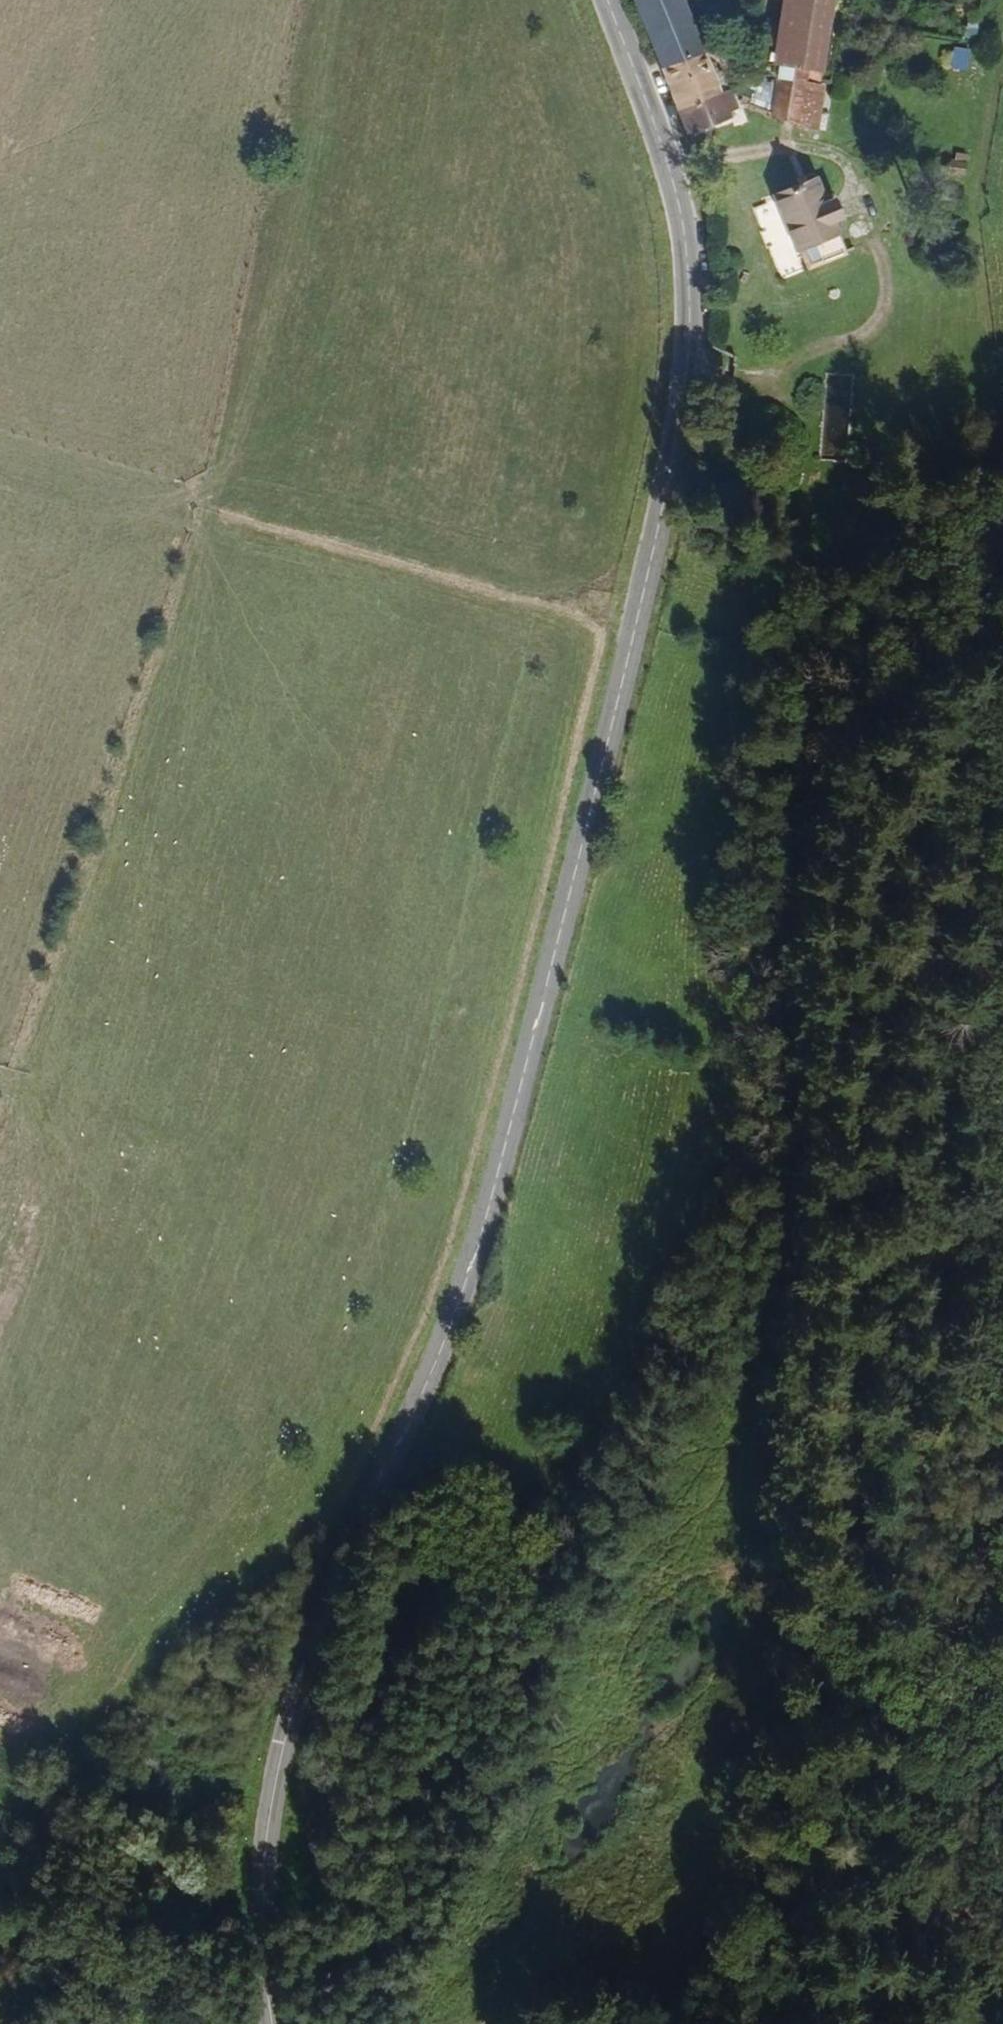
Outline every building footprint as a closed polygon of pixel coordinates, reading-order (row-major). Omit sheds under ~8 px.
[(671,26),(663,0),(653,0),(630,5),(661,84),(689,72),(692,72),(671,26)] [(832,41),(839,0),(783,0),(768,84),(782,87),(810,91),(824,93),(832,41)] [(969,68),(970,50),(956,49),(954,67),(969,68)] [(677,128),(712,114),(692,72),(689,72),(661,84),(677,128)] [(781,93),(809,98),(810,91),(782,87),(781,93)] [(772,138),(803,149),(809,98),(781,93),(772,138)] [(717,134),(727,129),(723,120),(719,113),(712,114),(677,128),(691,152),(719,137),(717,134)] [(966,160),(949,159),(948,175),(965,176),(966,160)] [(827,259),(848,251),(835,220),(848,215),(839,192),(827,197),(818,175),(777,190),(800,250),(820,243),(827,259)]
